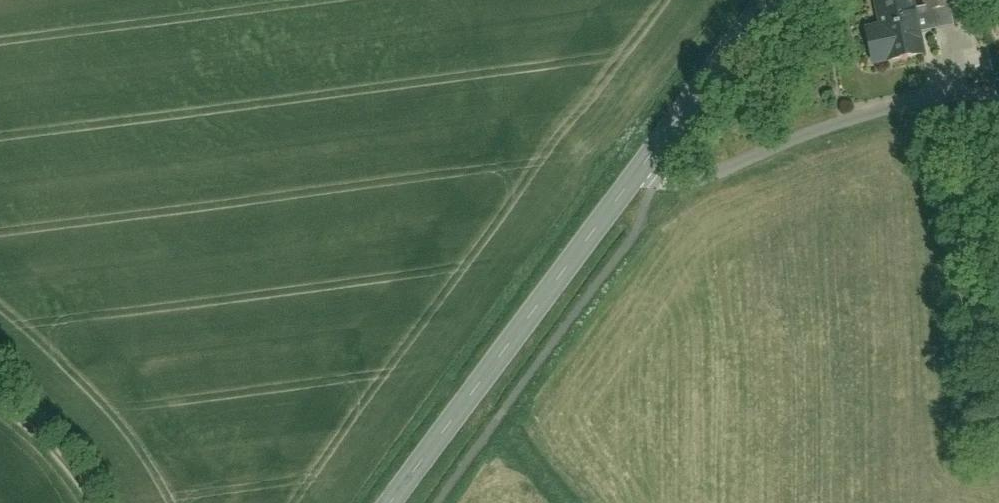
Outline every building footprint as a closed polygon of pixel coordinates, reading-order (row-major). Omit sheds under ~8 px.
[(868,67),(922,60),(915,0),(860,0),(868,67)] [(927,17),(950,16),(949,0),(926,0),(927,17)]
